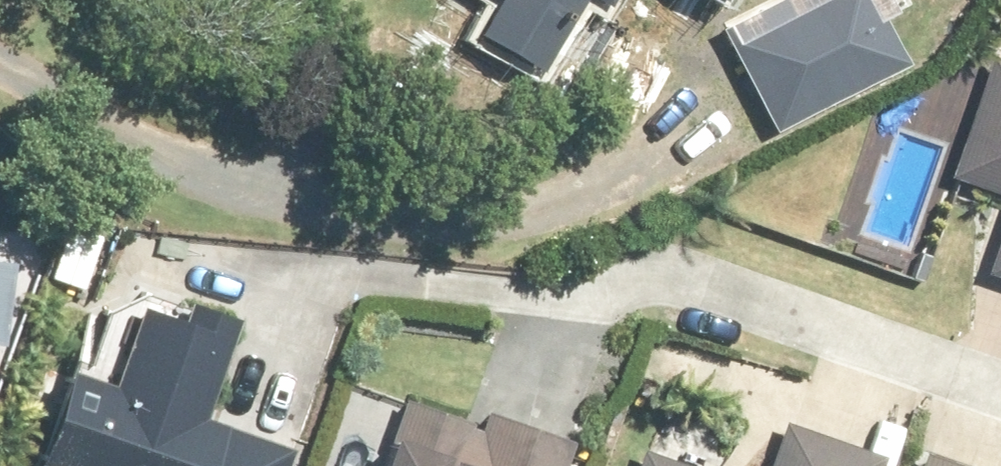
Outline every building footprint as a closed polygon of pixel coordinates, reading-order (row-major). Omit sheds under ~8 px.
[(505,3),(484,36),(545,74),(591,0),(613,14),(622,0),(501,0),(505,3)] [(916,66),(892,18),(902,13),(895,0),(780,0),(728,25),(781,133),(916,66)] [(962,182),(1000,195),(1000,70),(962,182)] [(106,236),(74,225),(55,279),(87,291),(106,236)] [(8,345),(16,260),(0,259),(0,344),(8,345)] [(69,380),(46,372),(29,416),(52,425),(38,465),(41,465),(294,465),(300,450),(206,416),(242,318),(203,304),(197,321),(152,305),(122,386),(73,368),(69,380)] [(485,427),(411,401),(387,465),(570,465),(578,444),(490,413),(485,427)] [(886,455),(790,425),(777,465),(883,465),(886,455)] [(643,450),(638,465),(695,465),(643,450)] [(931,453),(926,465),(967,465),(931,453)]
